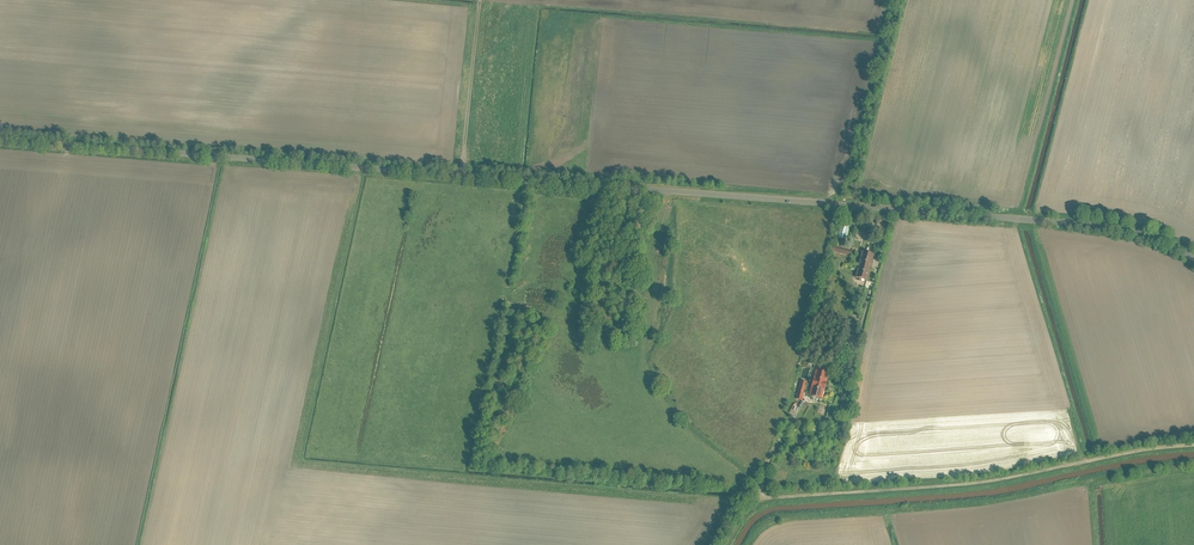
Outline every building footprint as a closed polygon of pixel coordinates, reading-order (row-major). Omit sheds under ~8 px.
[(846,241),(851,227),(842,224),(838,238),(846,241)] [(853,250),(833,246),(832,253),(851,257),(853,250)] [(869,279),(875,255),(861,252),(855,275),(869,279)] [(823,397),(830,372),(817,368),(810,393),(823,397)] [(809,381),(803,379),(799,390),(805,392),(809,381)]
